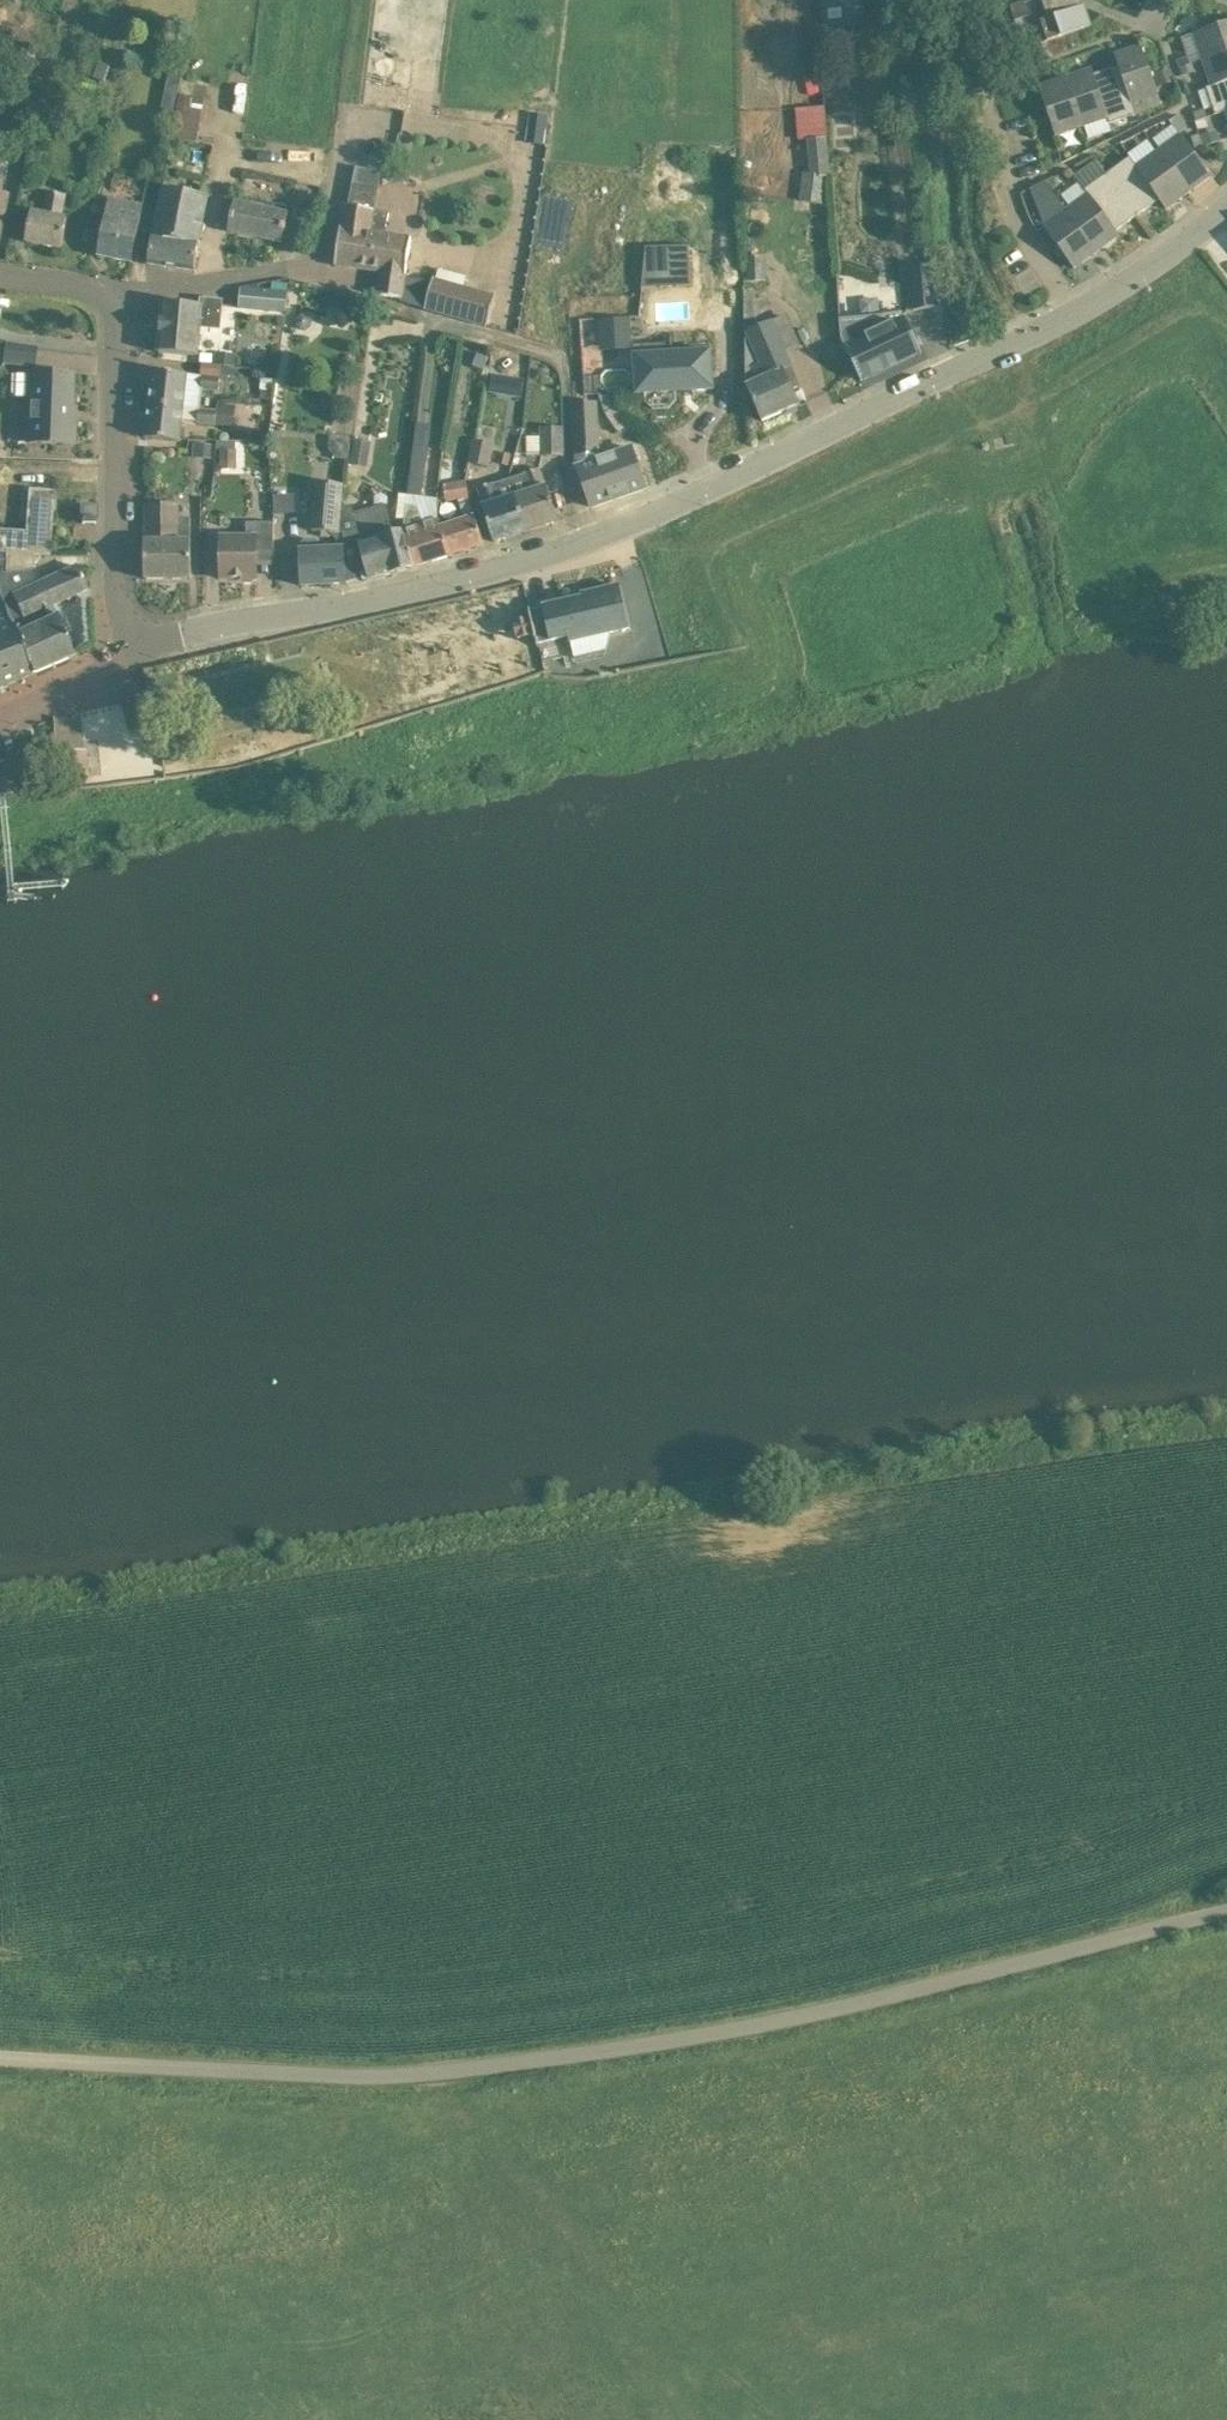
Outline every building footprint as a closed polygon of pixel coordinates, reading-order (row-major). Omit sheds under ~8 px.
[(827,28),(860,26),(858,0),(825,0),(827,28)] [(1042,23),(1048,41),(1091,25),(1085,5),(1079,7),(1077,0),(1046,0),(1052,19),(1042,23)] [(1024,2),(1024,1),(1010,6),(1014,20),(1028,16),(1024,2)] [(1202,58),(1226,50),(1226,22),(1194,34),(1202,58)] [(1131,99),(1157,91),(1142,45),(1115,55),(1118,66),(1134,110),(1131,99)] [(1226,77),(1226,50),(1202,58),(1211,83),(1226,77)] [(91,54),(83,73),(83,75),(104,83),(110,67),(100,63),(102,58),(91,54)] [(1192,65),(1191,62),(1189,56),(1187,57),(1177,60),(1180,69),(1192,65)] [(1192,65),(1180,69),(1182,75),(1194,71),(1192,65)] [(1094,74),(1109,118),(1134,110),(1118,66),(1094,74)] [(1066,78),(1070,89),(1082,125),(1106,115),(1107,119),(1109,118),(1094,74),(1092,69),(1066,78)] [(1174,81),(1170,69),(1156,73),(1160,86),(1174,81)] [(169,74),(164,95),(178,98),(179,94),(183,77),(169,74)] [(1226,111),(1226,110),(1226,77),(1211,83),(1205,84),(1215,114),(1226,111)] [(1039,87),(1043,98),(1056,136),(1082,125),(1070,89),(1066,78),(1039,87)] [(1200,98),(1198,91),(1187,94),(1190,101),(1200,98)] [(171,138),(197,142),(205,99),(179,94),(178,98),(171,138)] [(799,136),(827,135),(826,105),(798,106),(799,136)] [(525,143),(543,146),(548,117),(530,114),(525,143)] [(1186,126),(1178,115),(1170,121),(1178,132),(1186,126)] [(1217,130),(1200,135),(1204,146),(1220,141),(1217,130)] [(254,142),(254,139),(255,134),(244,132),(243,140),(254,142)] [(1212,176),(1204,166),(1181,134),(1155,151),(1189,193),(1212,176)] [(1202,145),(1199,135),(1191,138),(1195,148),(1202,145)] [(827,166),(824,138),(809,139),(812,167),(827,166)] [(37,141),(31,159),(40,162),(46,144),(37,141)] [(1131,157),(1159,200),(1166,209),(1189,193),(1155,151),(1149,143),(1131,157)] [(1105,172),(1137,216),(1159,200),(1131,157),(1129,155),(1105,172)] [(349,201),(376,208),(385,171),(358,164),(349,201)] [(824,202),(827,174),(804,171),(801,199),(824,202)] [(1087,195),(1116,231),(1137,216),(1105,172),(1084,186),(1087,195)] [(1030,188),(1031,190),(1038,208),(1056,195),(1045,181),(1043,182),(1030,188)] [(195,271),(197,259),(209,197),(163,188),(149,264),(195,271)] [(324,194),(311,191),(306,212),(319,214),(324,194)] [(10,194),(0,192),(0,241),(10,194)] [(62,249),(64,237),(67,220),(61,219),(65,196),(48,192),(43,215),(32,213),(27,242),(62,249)] [(1066,210),(1097,252),(1120,236),(1116,231),(1087,195),(1066,210)] [(132,262),(134,250),(143,205),(109,199),(98,256),(132,262)] [(288,213),(235,202),(228,231),(282,243),(288,213)] [(425,311),(487,327),(496,295),(433,277),(432,282),(406,278),(411,238),(385,233),(389,213),(344,204),(335,265),(380,272),(377,295),(401,299),(401,301),(426,308),(425,311)] [(1074,268),(1097,252),(1066,210),(1044,226),(1074,268)] [(691,243),(647,242),(646,282),(690,283),(691,243)] [(748,257),(749,279),(765,279),(764,256),(748,257)] [(937,307),(933,265),(909,267),(913,310),(937,307)] [(288,293),(241,288),(239,307),(287,312),(288,293)] [(159,352),(198,356),(201,326),(221,328),(223,301),(202,300),(202,307),(163,303),(158,351),(159,351),(159,352)] [(901,315),(839,324),(840,341),(859,384),(860,383),(861,384),(862,383),(862,382),(917,358),(917,359),(919,358),(918,357),(920,356),(901,315)] [(632,330),(632,319),(606,320),(607,331),(608,341),(619,340),(618,331),(632,330)] [(745,332),(746,385),(762,421),(800,405),(793,388),(800,385),(771,320),(745,332)] [(33,367),(36,348),(4,343),(2,362),(33,367)] [(711,350),(634,355),(637,393),(713,389),(711,350)] [(236,353),(217,352),(216,363),(235,365),(236,353)] [(490,357),(478,352),(473,366),(484,371),(490,357)] [(212,364),(213,355),(201,354),(200,363),(212,364)] [(183,408),(199,409),(200,409),(200,407),(203,389),(219,391),(222,367),(202,365),(201,376),(153,371),(149,404),(183,408)] [(29,372),(29,375),(6,374),(5,396),(29,397),(28,442),(70,444),(70,439),(74,436),(74,425),(71,421),(72,373),(29,372)] [(488,392),(504,395),(506,376),(496,375),(490,374),(488,392)] [(273,392),(274,380),(261,379),(260,391),(273,392)] [(145,438),(180,441),(183,408),(149,404),(145,438)] [(217,404),(216,412),(215,424),(233,426),(235,414),(236,406),(217,404)] [(592,507),(647,488),(633,448),(601,460),(596,404),(575,405),(576,462),(592,507)] [(631,425),(617,406),(606,413),(619,433),(631,425)] [(215,424),(216,412),(200,409),(199,409),(197,422),(215,424)] [(539,454),(561,455),(563,455),(563,427),(540,427),(539,454)] [(348,459),(351,439),(330,437),(329,447),(338,458),(348,459)] [(367,467),(371,442),(355,439),(350,464),(367,467)] [(489,467),(494,443),(475,439),(471,463),(489,467)] [(212,457),(213,444),(195,443),(194,456),(212,457)] [(426,448),(413,446),(406,495),(419,497),(422,475),(426,448)] [(221,468),(237,468),(237,448),(221,448),(221,468)] [(525,475),(509,480),(527,531),(558,521),(547,486),(546,486),(541,469),(524,474),(525,475)] [(484,506),(483,506),(494,542),(527,531),(509,480),(494,485),(494,484),(478,489),(484,506)] [(458,500),(465,520),(441,528),(440,528),(448,557),(484,545),(475,516),(469,498),(466,482),(444,485),(446,501),(458,500)] [(330,532),(337,533),(340,533),(342,508),(344,485),(317,483),(313,531),(330,532)] [(35,554),(49,555),(53,491),(29,490),(27,530),(25,530),(25,533),(0,531),(0,552),(8,552),(35,554)] [(425,525),(418,504),(405,502),(403,531),(404,530),(404,532),(414,565),(413,566),(414,567),(448,557),(440,528),(441,528),(439,520),(425,525)] [(82,526),(88,526),(98,526),(98,505),(97,503),(82,503),(82,526)] [(145,540),(145,578),(191,579),(191,541),(191,527),(191,517),(179,517),(179,504),(147,504),(147,540),(145,540)] [(404,530),(403,531),(395,533),(387,505),(355,513),(353,505),(342,508),(340,533),(344,533),(344,545),(345,545),(353,543),(364,582),(393,575),(393,573),(413,568),(414,567),(413,566),(414,565),(404,532),(404,530)] [(222,535),(222,554),(222,578),(258,578),(258,549),(275,549),(275,522),(247,522),(247,535),(222,535)] [(301,551),(300,551),(302,585),(346,583),(344,545),(344,533),(340,533),(337,533),(330,532),(336,540),(335,549),(319,550),(319,544),(315,540),(304,540),(300,545),(301,551)] [(33,673),(68,658),(71,651),(58,614),(53,617),(48,607),(87,589),(76,565),(37,583),(34,568),(35,554),(8,552),(7,559),(0,562),(0,594),(12,624),(13,623),(33,673)] [(544,606),(531,609),(539,644),(591,632),(592,637),(629,629),(619,586),(582,594),(583,597),(544,606)] [(7,684),(33,673),(13,623),(12,624),(0,628),(0,687),(7,684)] [(57,781),(61,785),(67,790),(79,789),(87,779),(85,751),(55,754),(57,781)]
